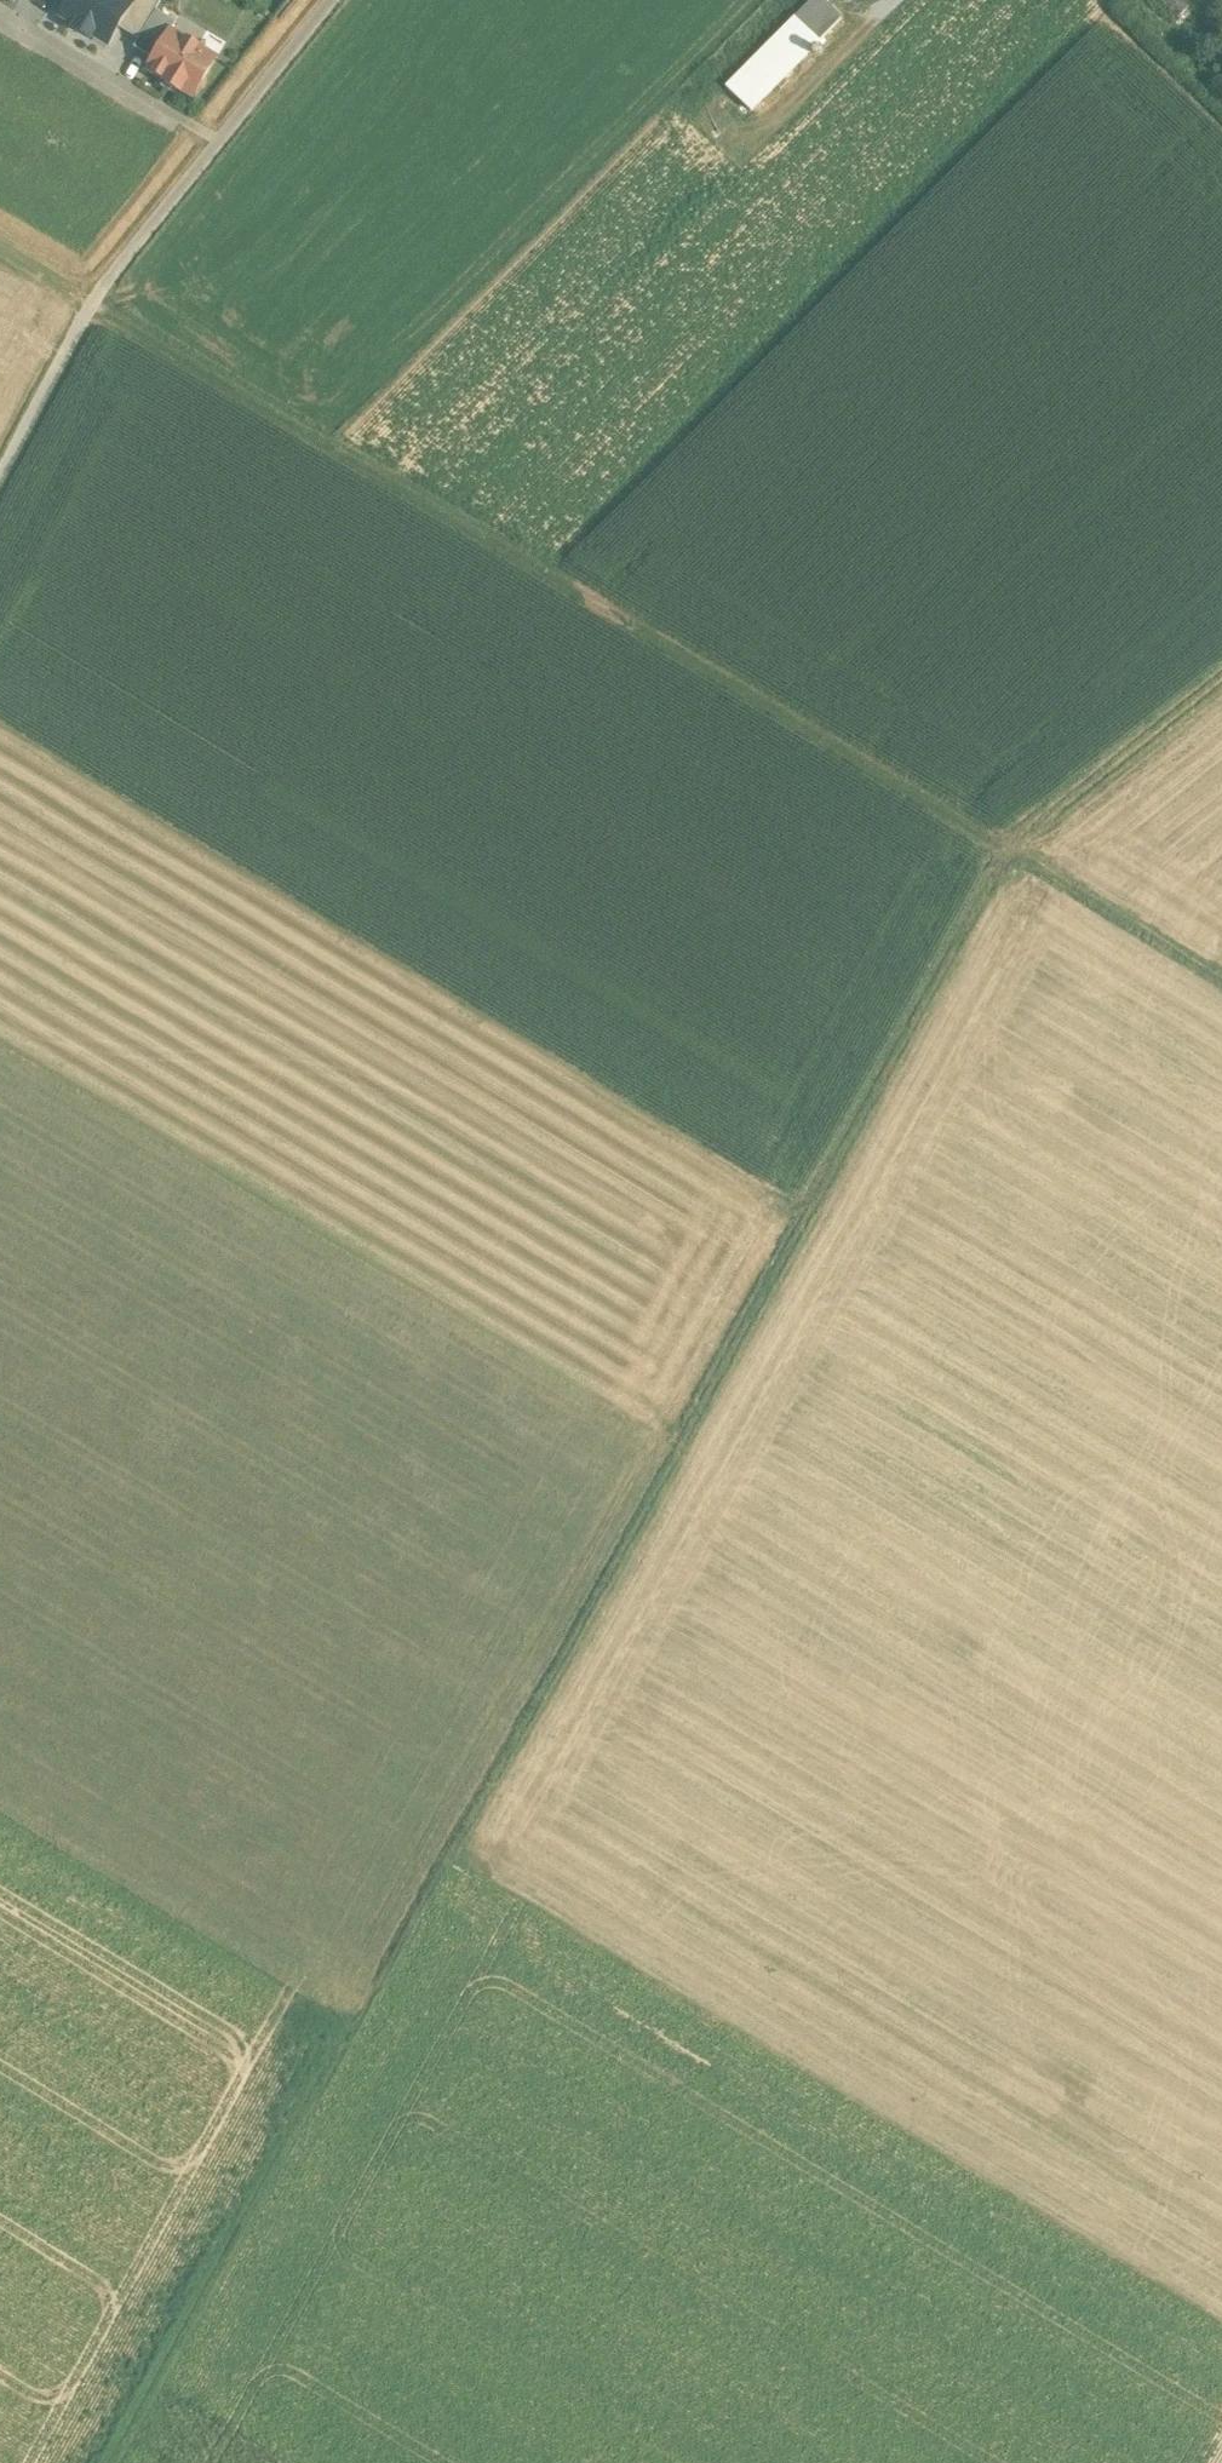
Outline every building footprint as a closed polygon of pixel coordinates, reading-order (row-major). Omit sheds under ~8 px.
[(122,0),(71,0),(61,16),(77,26),(74,31),(88,39),(91,34),(108,44),(117,28),(131,5),(122,0)] [(117,28),(138,41),(155,12),(160,4),(154,0),(135,0),(117,28)] [(823,0),(815,0),(796,20),(820,44),(843,20),(823,0)] [(176,24),(155,12),(134,48),(154,60),(171,32),(176,24)] [(796,20),(728,89),(753,113),(820,44),(796,20)] [(217,58),(171,32),(148,71),(193,98),(217,58)]
